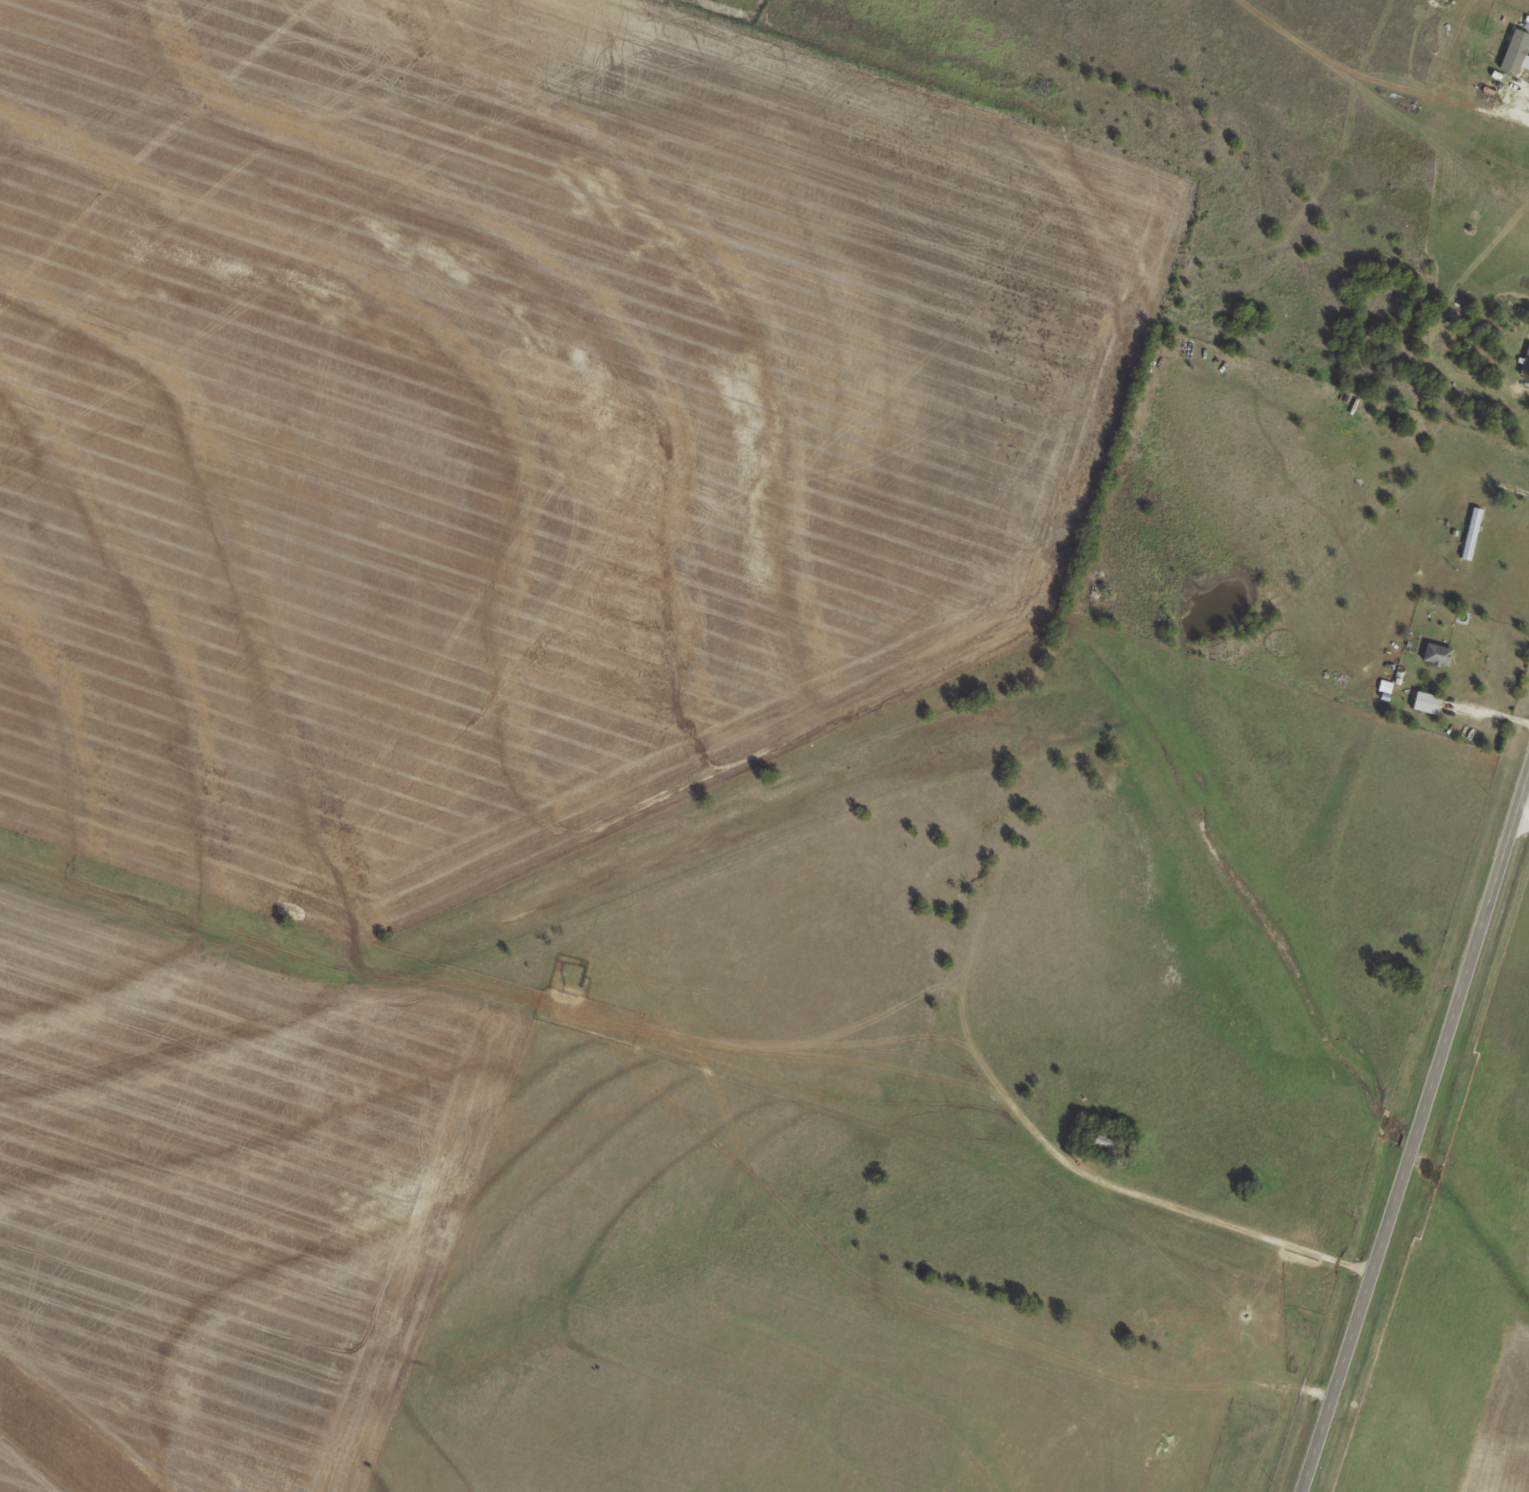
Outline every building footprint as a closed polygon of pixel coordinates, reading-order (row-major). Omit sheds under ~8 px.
[(1528,343),(1519,374),(1528,377),(1528,343)] [(1459,558),(1470,560),(1482,508),(1471,506),(1459,558)] [(1449,666),(1451,647),(1425,644),(1423,663),(1449,666)] [(1411,709),(1435,714),(1439,697),(1415,691),(1411,709)] [(1087,1130),(1083,1146),(1114,1155),(1119,1139),(1087,1130)]
